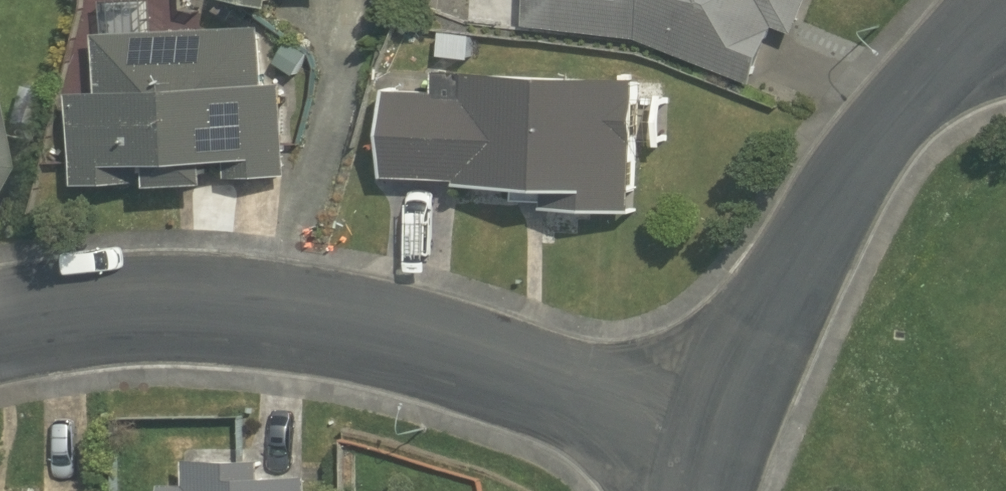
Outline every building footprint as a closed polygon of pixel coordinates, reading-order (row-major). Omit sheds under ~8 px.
[(817,0),(533,0),(529,25),(645,36),(760,82),(783,23),(804,32),(817,0)] [(223,176),(295,172),(290,81),(272,82),(270,24),(106,33),(109,89),(80,91),(84,182),(163,178),(163,183),(224,180),(223,176)] [(447,90),(398,88),(394,172),(464,175),(464,181),(521,183),(520,197),(550,198),(549,206),(644,210),(650,73),(448,65),(447,90)] [(0,131),(0,178),(8,165),(0,131)] [(170,480),(170,490),(315,490),(315,472),(272,472),(272,455),(196,455),(196,480),(170,480)]
